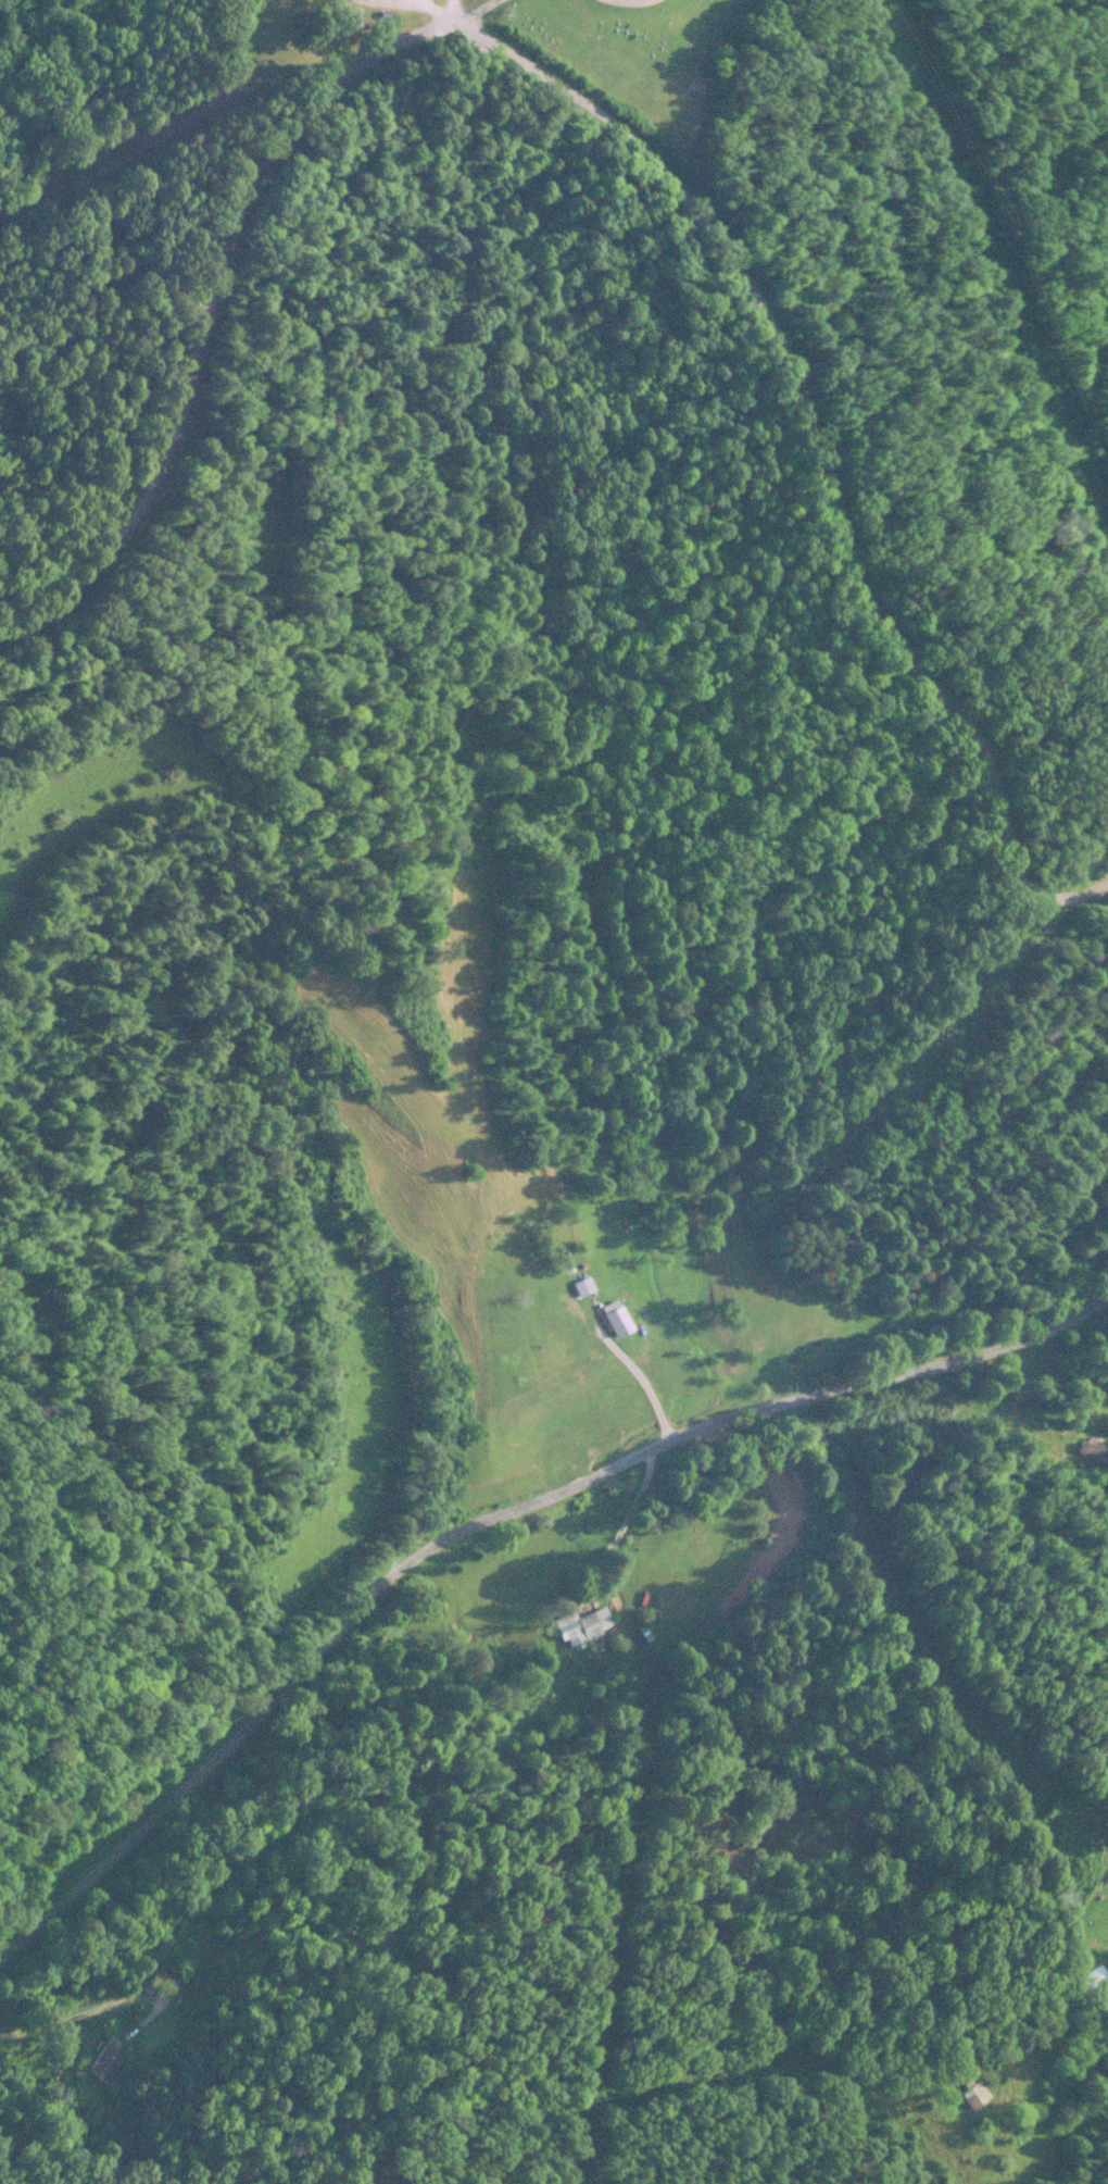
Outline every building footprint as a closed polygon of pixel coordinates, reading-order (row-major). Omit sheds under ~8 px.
[(606,1315),(616,1340),(635,1332),(625,1307),(606,1315)] [(558,1629),(569,1651),(604,1634),(593,1612),(558,1629)] [(124,2059),(106,2045),(87,2070),(106,2084),(124,2059)]
